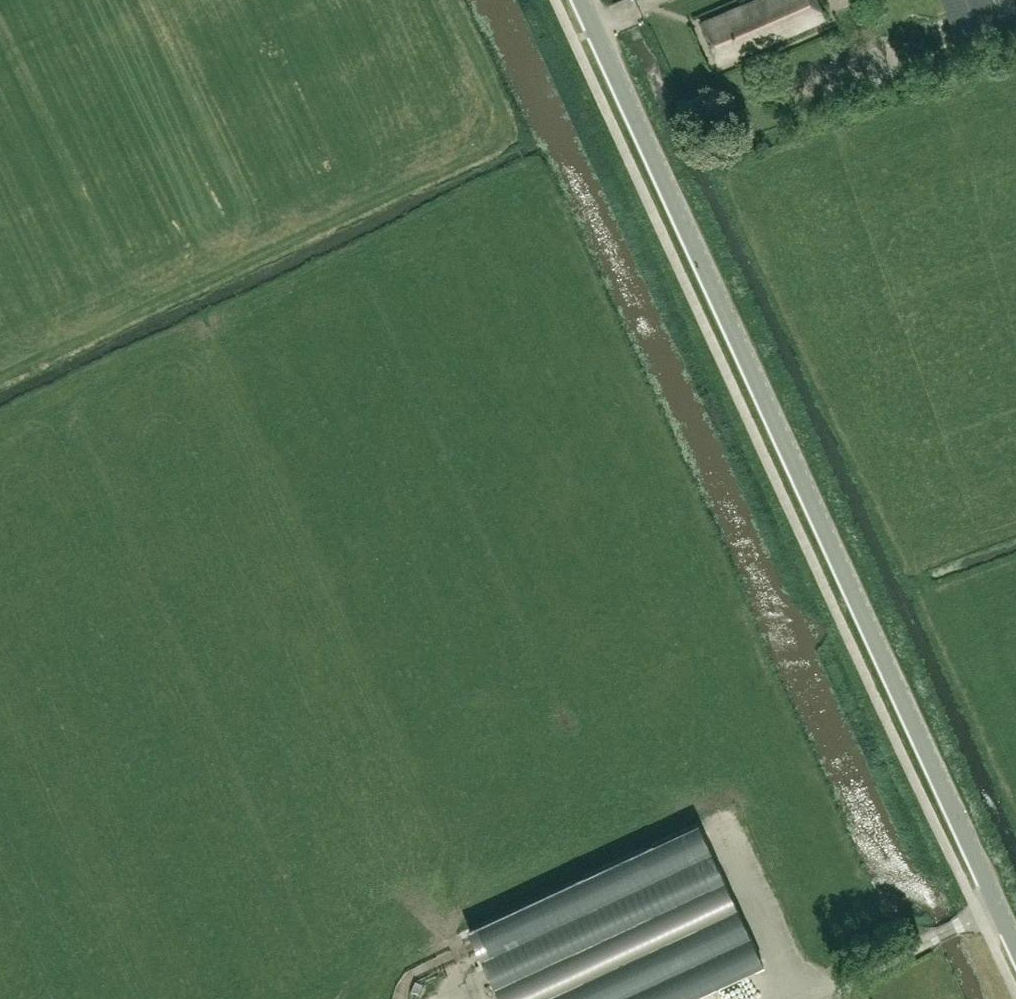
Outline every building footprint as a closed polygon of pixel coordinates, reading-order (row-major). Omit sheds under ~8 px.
[(824,16),(817,0),(752,0),(701,22),(719,62),(824,16)] [(999,29),(990,0),(944,0),(957,43),(999,29)] [(763,962),(697,820),(469,927),(502,998),(682,998),(763,962)]
